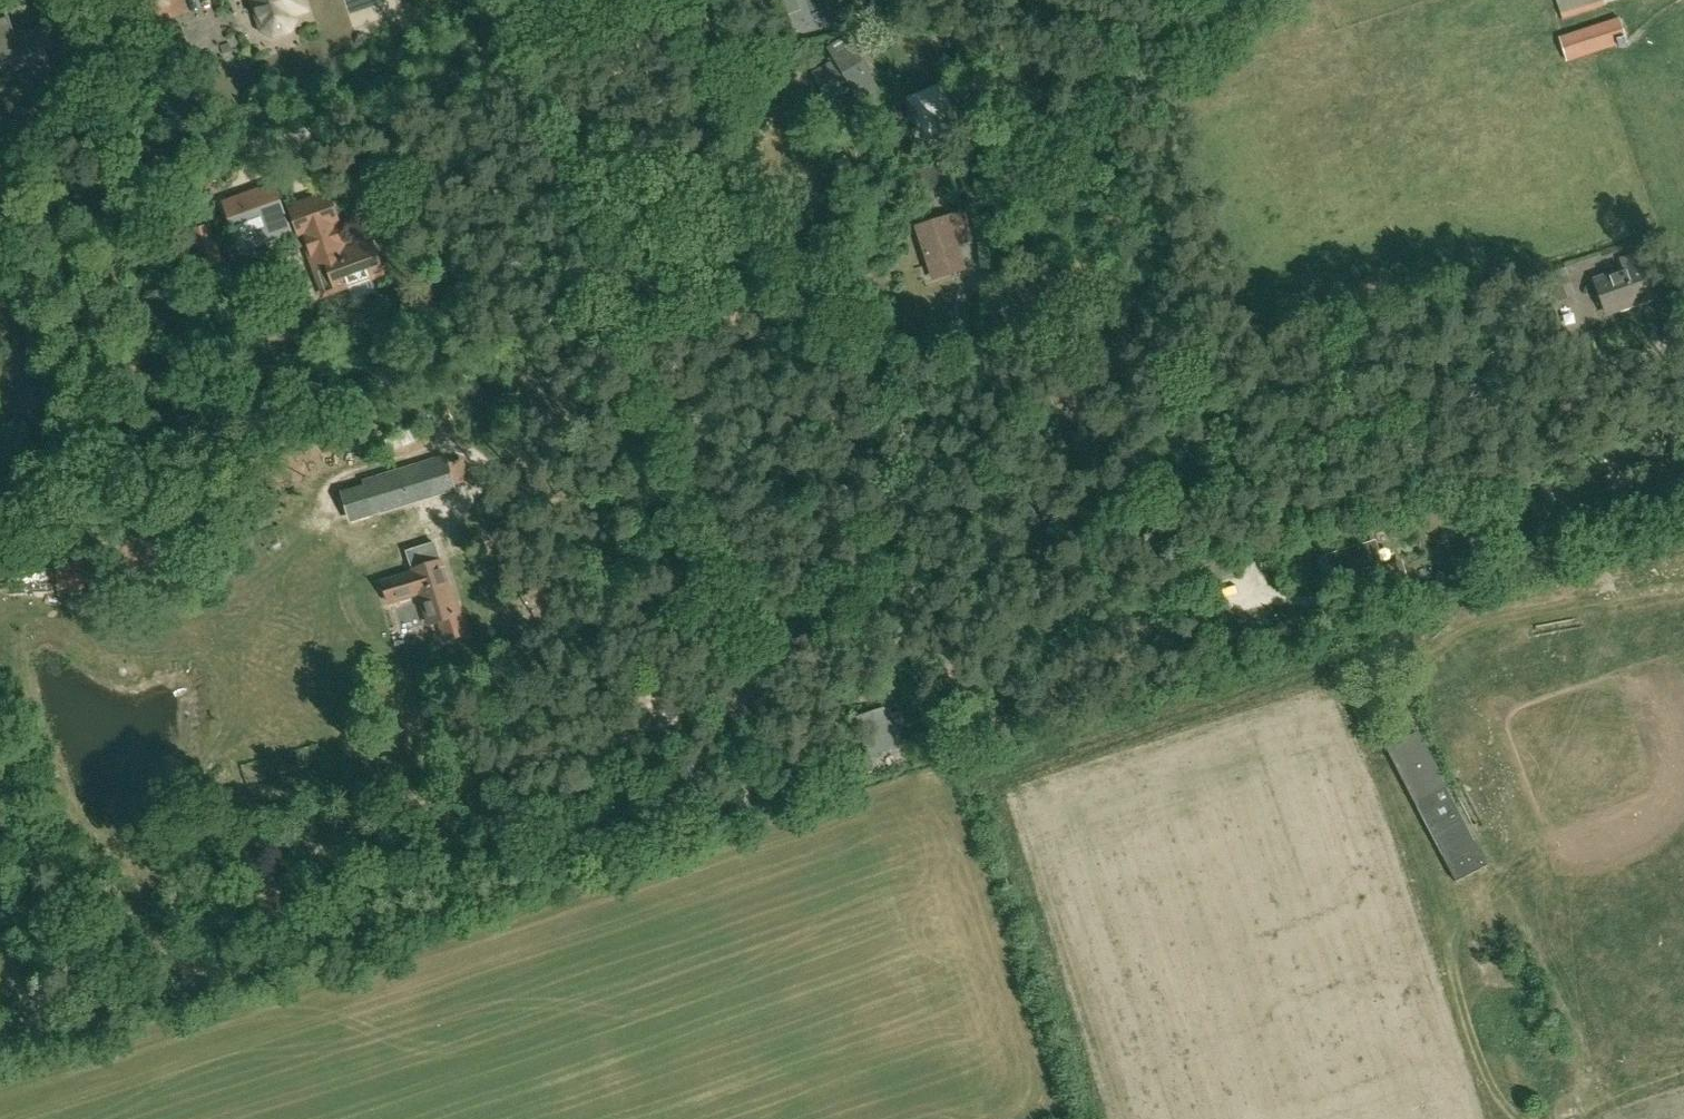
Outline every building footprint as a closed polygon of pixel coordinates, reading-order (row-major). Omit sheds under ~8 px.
[(176,0),(143,0),(149,19),(179,9),(176,0)] [(263,12),(260,19),(263,31),(274,36),(290,31),(295,21),(293,15),(307,11),(303,0),(259,0),(263,12)] [(1606,7),(1604,0),(1556,0),(1563,21),(1606,7)] [(1568,63),(1628,43),(1620,18),(1559,37),(1568,63)] [(49,61),(45,48),(68,41),(62,22),(17,37),(12,21),(0,25),(0,64),(4,76),(49,61)] [(831,99),(853,86),(860,99),(877,89),(868,74),(876,70),(866,53),(858,58),(847,40),(832,49),(840,62),(817,76),(831,99)] [(917,114),(929,140),(956,128),(945,102),(917,114)] [(845,179),(877,159),(867,143),(835,162),(845,179)] [(916,192),(943,183),(937,166),(911,175),(916,192)] [(239,253),(292,234),(273,182),(220,201),(239,253)] [(931,207),(952,201),(948,189),(927,195),(931,207)] [(301,236),(305,235),(325,294),(349,286),(354,300),(375,293),(370,278),(382,274),(372,244),(353,250),(353,248),(347,244),(342,246),(335,224),(339,223),(329,197),(291,210),(301,236)] [(918,229),(932,271),(962,261),(948,219),(918,229)] [(209,227),(191,233),(203,266),(221,260),(209,227)] [(1596,282),(1607,314),(1655,298),(1640,254),(1622,260),(1626,271),(1596,282)] [(365,488),(374,516),(414,504),(405,476),(365,488)] [(1342,576),(1374,566),(1368,544),(1335,553),(1342,576)] [(454,604),(441,562),(414,570),(415,574),(383,584),(389,603),(421,594),(430,625),(441,622),(447,642),(467,636),(457,603),(454,604)] [(1372,590),(1401,582),(1396,567),(1368,575),(1372,590)] [(897,733),(890,713),(860,722),(870,756),(887,750),(883,738),(897,733)] [(1441,791),(1413,737),(1387,750),(1456,883),(1488,866),(1447,788),(1441,791)] [(848,769),(852,782),(873,775),(869,763),(848,769)] [(1458,791),(1477,828),(1488,822),(1469,785),(1458,791)]
